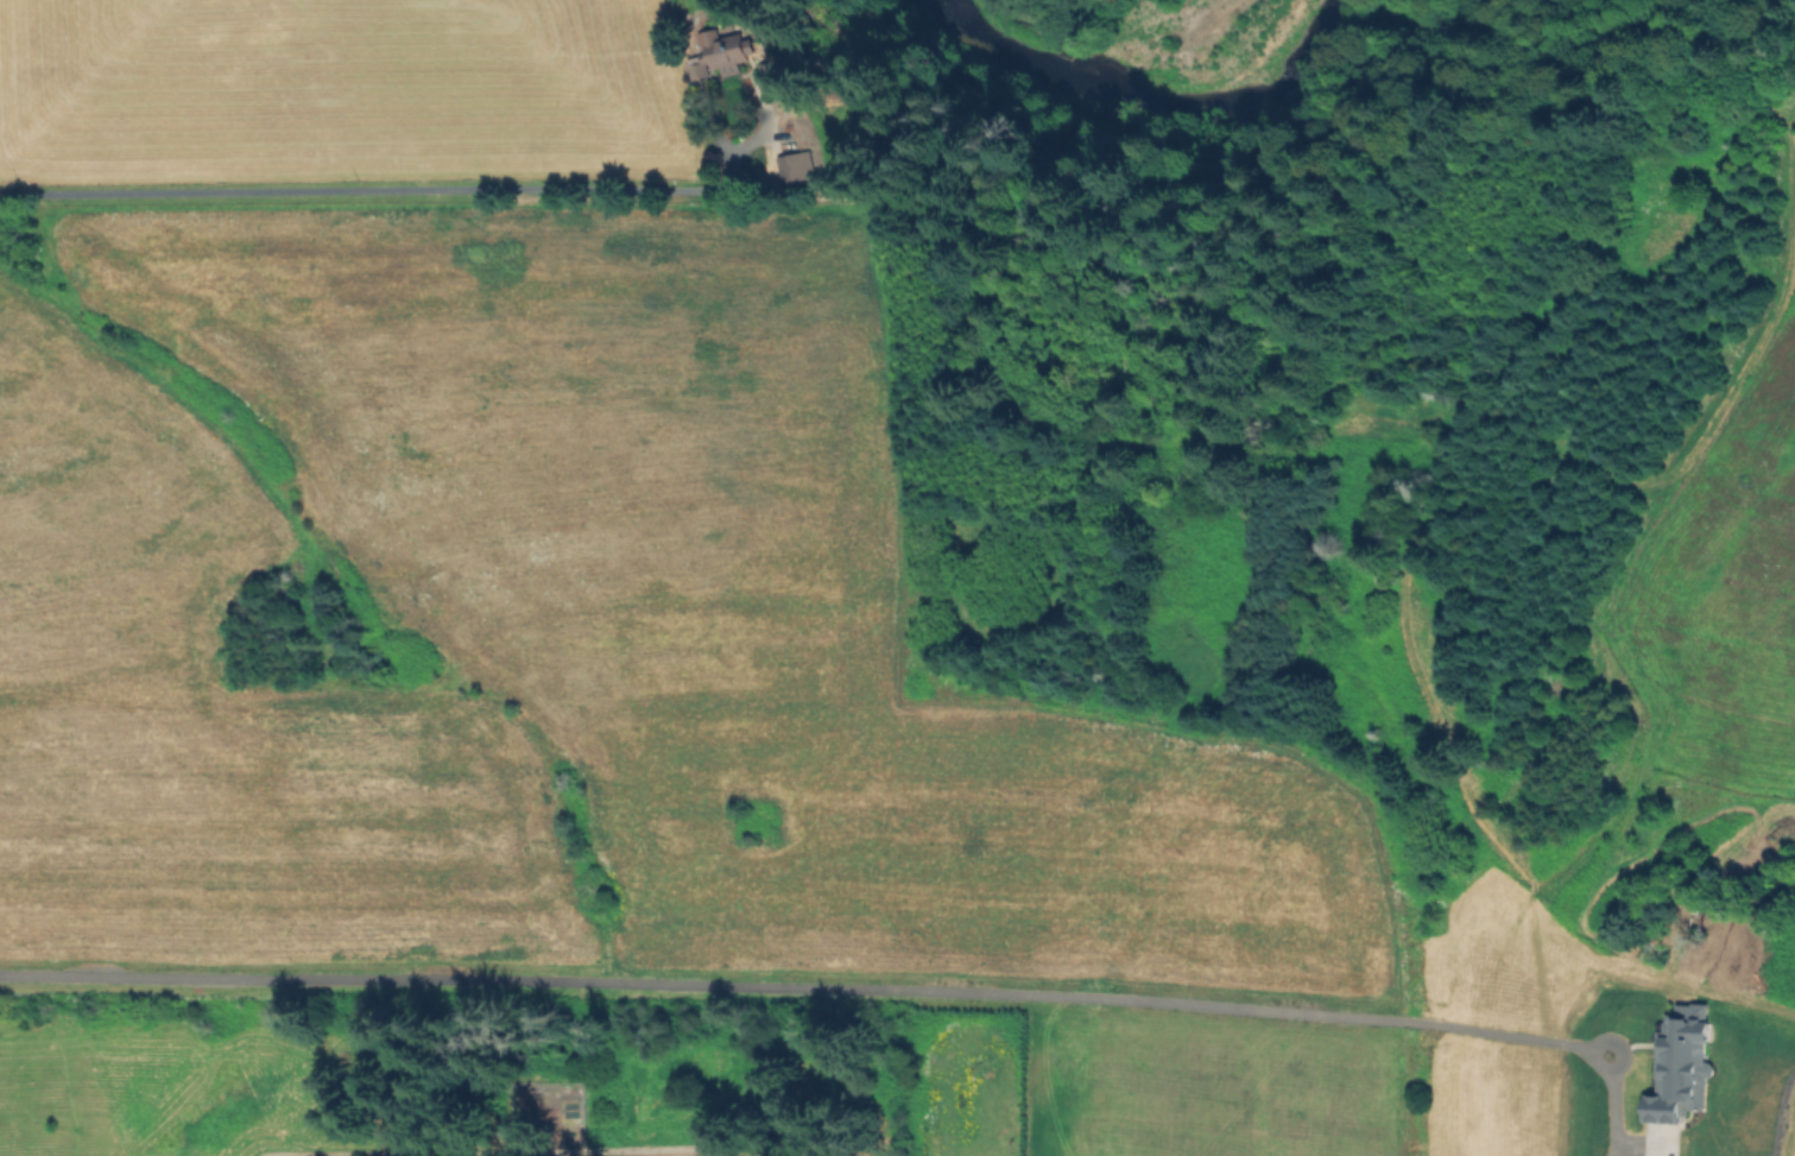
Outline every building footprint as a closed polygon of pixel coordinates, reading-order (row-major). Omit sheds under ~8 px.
[(723,23),(726,33),(747,29),(753,58),(744,61),(746,72),(722,77),(720,65),(713,67),(710,53),(702,56),(696,31),(706,29),(704,27),(723,23)] [(709,74),(694,76),(691,62),(708,59),(709,74)] [(808,179),(778,185),(773,165),(779,164),(778,157),(803,152),(808,179)]
